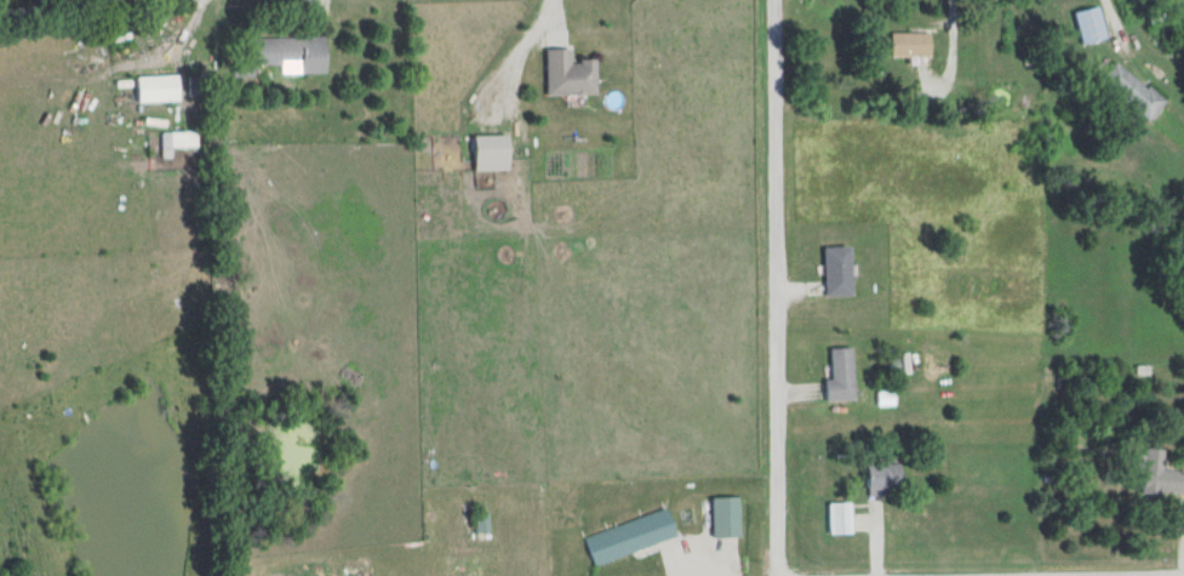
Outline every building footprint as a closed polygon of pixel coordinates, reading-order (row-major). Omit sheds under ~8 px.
[(1069,15),(1077,47),(1107,40),(1099,8),(1069,15)] [(934,58),(934,33),(891,33),(891,58),(934,58)] [(327,39),(258,39),(257,70),(327,71),(327,39)] [(575,50),(549,50),(550,97),(601,96),(601,61),(575,61),(575,50)] [(1166,102),(1116,62),(1099,84),(1150,124),(1166,102)] [(180,102),(180,76),(136,76),(136,102),(180,102)] [(202,78),(189,78),(190,98),(202,97),(202,78)] [(160,147),(199,148),(199,132),(160,132),(160,147)] [(513,136),(477,136),(477,170),(513,170),(513,136)] [(853,247),(826,247),(826,297),(853,297),(853,247)] [(855,348),(831,348),(831,380),(825,380),(825,401),(855,401),(855,348)] [(1141,448),(1139,493),(1183,494),(1183,471),(1165,470),(1165,448),(1141,448)] [(904,466),(865,466),(865,494),(904,494),(904,466)] [(742,538),(742,498),(714,498),(714,538),(742,538)] [(852,503),(827,503),(827,535),(852,535),(852,503)] [(680,538),(671,509),(586,538),(596,566),(680,538)] [(491,515),(475,515),(475,533),(491,533),(491,515)]
